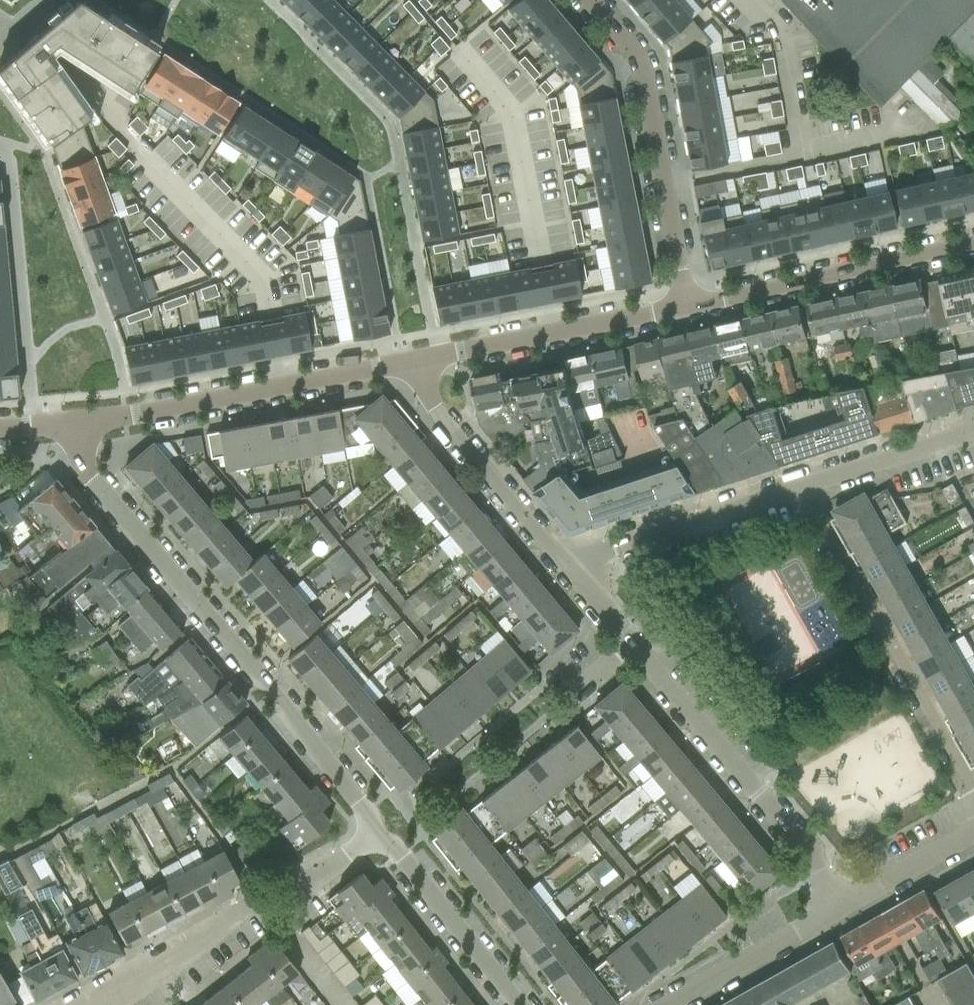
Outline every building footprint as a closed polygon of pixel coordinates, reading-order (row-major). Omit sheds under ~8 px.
[(0,67),(0,74),(6,82),(12,91),(51,145),(52,145),(82,123),(89,118),(87,117),(42,53),(57,40),(66,46),(131,88),(133,89),(139,94),(165,55),(155,49),(79,0),(78,1),(60,16),(51,24),(32,40),(0,67)] [(291,9),(292,8),(300,0),(281,0),(291,9)] [(292,8),(291,9),(306,25),(314,17),(331,1),(331,0),(300,0),(292,8)] [(314,17),(306,25),(311,29),(321,40),(322,40),(337,25),(347,16),(348,15),(333,0),(331,0),(331,1),(314,17)] [(410,14),(416,9),(408,0),(402,5),(410,14)] [(425,11),(431,5),(427,0),(419,0),(417,1),(425,11)] [(520,25),(522,23),(548,1),(548,0),(518,0),(507,9),(520,25)] [(634,9),(645,0),(626,0),(634,9)] [(634,9),(649,27),(677,3),(680,0),(645,0),(634,9)] [(780,1),(797,19),(820,0),(781,0),(780,1)] [(797,19),(879,107),(899,87),(916,68),(931,54),(945,39),(973,8),(973,0),(820,0),(797,19)] [(548,1),(522,23),(520,25),(534,40),(535,38),(561,16),(550,3),(548,1)] [(663,44),(691,20),(677,3),(649,27),(663,44)] [(973,70),(973,8),(945,39),(973,70)] [(418,23),(424,18),(416,9),(410,14),(418,23)] [(348,15),(347,16),(337,25),(322,40),(321,40),(337,56),(338,55),(360,34),(362,31),(363,30),(348,15)] [(440,16),(434,21),(442,31),(448,25),(440,16)] [(561,16),(535,38),(534,40),(547,55),(549,54),(557,47),(575,32),(562,17),(561,16)] [(668,49),(670,61),(706,55),(705,48),(711,43),(691,20),(663,44),(668,49)] [(442,31),(450,40),(456,34),(448,25),(442,31)] [(493,32),(501,41),(507,36),(499,27),(493,32)] [(360,34),(338,55),(337,56),(352,71),(353,70),(378,46),(363,30),(362,31),(360,34)] [(560,71),(562,69),(576,57),(588,47),(587,47),(575,32),(557,47),(549,54),(547,55),(560,71)] [(444,42),(439,36),(430,44),(435,50),(444,42)] [(501,41),(508,51),(515,45),(507,36),(501,41)] [(742,40),(730,42),(732,51),(744,48),(742,40)] [(448,49),(449,48),(444,42),(435,50),(440,56),(445,52),(448,49)] [(378,46),(353,70),(352,71),(368,87),(369,85),(394,61),(387,55),(378,46)] [(573,86),(576,84),(596,67),(601,62),(588,47),(576,57),(562,69),(560,71),(573,86)] [(931,54),(916,68),(932,84),(943,73),(934,64),(937,60),(931,54)] [(183,67),(165,55),(139,94),(158,106),(183,67)] [(710,76),(706,55),(670,61),(674,83),(710,76)] [(518,62),(526,71),(532,65),(524,56),(518,62)] [(772,58),(760,60),(762,68),(774,66),(772,58)] [(385,100),(409,77),(394,61),(369,85),(368,87),(383,103),(385,100)] [(596,67),(576,84),(573,86),(575,89),(579,107),(615,100),(609,72),(601,62),(596,67)] [(526,71),(533,80),(540,75),(532,65),(526,71)] [(763,76),(775,74),(774,66),(762,68),(763,76)] [(202,79),(183,67),(158,106),(177,118),(179,114),(202,79)] [(916,68),(899,87),(944,131),(962,113),(932,84),(916,68)] [(710,76),(674,83),(678,105),(714,98),(710,76)] [(401,115),(425,93),(410,77),(409,77),(385,100),(383,103),(398,118),(401,115)] [(447,86),(439,77),(433,82),(441,92),(447,86)] [(220,91),(202,79),(179,114),(198,126),(200,122),(220,91)] [(544,80),(538,85),(546,94),(552,89),(544,80)] [(200,122),(218,133),(238,102),(220,91),(200,122)] [(401,115),(398,118),(402,137),(406,136),(438,130),(432,100),(425,93),(401,115)] [(679,104),(678,105),(682,126),(718,120),(732,117),(728,95),(714,98),(679,104)] [(555,97),(547,98),(549,111),(557,109),(555,97)] [(619,120),(615,100),(579,107),(583,127),(609,122),(619,120)] [(780,100),(768,102),(770,110),(781,108),(780,100)] [(221,140),(214,151),(234,163),(240,153),(242,149),(262,118),(243,106),(223,136),(221,140)] [(771,118),(783,116),(781,108),(770,110),(771,118)] [(557,109),(549,111),(552,123),(560,121),(557,109)] [(142,122),(136,117),(128,125),(133,131),(142,122)] [(718,120),(682,126),(686,148),(722,142),(736,139),(732,117),(718,120)] [(259,160),(279,129),(262,118),(242,149),(259,160)] [(619,120),(609,122),(583,127),(587,148),(612,143),(623,141),(623,140),(619,120)] [(133,131),(139,136),(148,128),(142,122),(133,131)] [(94,157),(82,123),(52,145),(51,145),(60,170),(60,169),(67,167),(94,157)] [(273,180),(298,141),(279,129),(259,160),(254,168),(273,180)] [(471,143),(479,141),(476,129),(468,131),(471,143)] [(411,157),(442,150),(438,130),(406,136),(402,137),(406,158),(411,157)] [(181,147),(185,142),(177,134),(171,140),(179,148),(181,147)] [(943,148),(941,136),(933,138),(935,149),(935,150),(943,148)] [(116,148),(121,143),(115,137),(107,146),(112,152),(116,148)] [(935,149),(933,138),(925,140),(927,151),(935,150),(935,149)] [(555,140),(557,152),(565,150),(563,139),(555,140)] [(722,142),(686,148),(690,170),(726,163),(740,161),(736,139),(722,142)] [(194,146),(188,140),(185,142),(181,147),(179,148),(185,154),(194,146)] [(298,141),(273,180),(292,192),(297,184),(317,153),(298,141)] [(623,141),(612,143),(587,148),(590,168),(614,163),(627,161),(627,160),(623,141)] [(779,141),(763,144),(765,156),(781,153),(779,141)] [(915,154),(913,142),(905,144),(907,155),(908,156),(915,154)] [(116,148),(112,152),(118,157),(127,149),(126,148),(121,143),(116,148)] [(907,155),(905,144),(897,146),(900,158),(908,156),(907,155)] [(446,170),(442,150),(411,157),(406,158),(410,178),(446,171),(446,170)] [(557,152),(560,164),(568,162),(565,150),(557,152)] [(472,152),(475,164),(483,162),(480,151),(472,152)] [(314,195),(334,164),(317,153),(297,184),(314,195)] [(867,165),(864,153),(856,155),(859,166),(859,167),(867,165)] [(859,166),(856,155),(848,157),(851,169),(859,167),(859,166)] [(60,170),(66,188),(90,180),(101,176),(94,158),(94,157),(67,167),(60,169),(60,170)] [(119,167),(125,173),(133,165),(128,159),(119,167)] [(627,161),(614,163),(590,168),(594,188),(617,183),(631,181),(630,180),(627,161)] [(483,162),(475,164),(477,176),(485,174),(483,162)] [(825,174),(822,163),(814,165),(817,176),(825,174)] [(333,206),(352,176),(334,164),(314,195),(309,203),(327,215),(333,206)] [(803,177),(800,165),(792,167),(795,179),(803,177)] [(787,181),(795,179),(792,167),(784,169),(787,181)] [(446,171),(410,178),(414,199),(450,192),(450,190),(462,188),(458,168),(446,170),(446,171)] [(932,172),(934,181),(954,176),(953,168),(932,172)] [(208,177),(216,186),(217,184),(222,180),(214,171),(208,177)] [(772,171),(765,172),(768,188),(775,187),(772,171)] [(765,172),(753,174),(755,182),(756,190),(768,188),(765,172)] [(973,209),(973,172),(968,173),(954,176),(962,212),(973,209)] [(753,174),(741,177),(743,185),(755,182),(754,182),(753,174)] [(108,195),(101,176),(90,180),(66,188),(67,189),(73,207),(108,195)] [(359,181),(352,176),(333,206),(327,215),(336,221),(339,233),(368,227),(359,181)] [(942,217),(962,212),(954,176),(934,181),(942,217)] [(795,179),(798,190),(805,188),(803,177),(795,179)] [(565,192),(573,190),(571,179),(563,180),(565,192)] [(217,184),(216,186),(225,194),(231,189),(223,181),(222,180),(217,184)] [(711,194),(727,191),(724,180),(709,183),(710,190),(711,194)] [(864,185),(866,196),(887,191),(885,180),(864,185)] [(631,181),(617,183),(594,188),(598,207),(598,208),(620,204),(634,201),(631,181)] [(922,221),(942,217),(934,181),(914,185),(922,221)] [(695,197),(711,194),(710,190),(709,183),(693,186),(695,197)] [(805,188),(798,190),(800,201),(801,201),(811,246),(832,241),(824,206),(822,196),(822,195),(819,185),(805,188)] [(893,190),(901,226),(922,221),(914,185),(893,190)] [(565,192),(568,204),(575,202),(573,190),(565,192)] [(778,194),(781,206),(800,201),(798,190),(778,194)] [(822,195),(824,206),(845,201),(843,190),(822,195)] [(887,191),(866,196),(874,232),(895,227),(887,191)] [(418,220),(424,219),(455,213),(450,192),(414,199),(418,220)] [(491,205),(489,193),(481,194),(483,206),(491,205)] [(781,206),(778,194),(758,199),(760,210),(781,206)] [(73,207),(80,226),(114,213),(108,195),(73,207)] [(874,232),(866,196),(845,201),(853,237),(874,232)] [(242,205),(250,213),(251,212),(256,208),(247,199),(242,205)] [(598,207),(586,209),(590,229),(602,227),(602,228),(638,221),(634,201),(620,204),(598,208),(598,207)] [(811,246),(801,201),(800,201),(781,206),(791,251),(811,246)] [(853,237),(845,201),(824,206),(832,241),(853,237)] [(127,215),(138,211),(135,203),(124,208),(127,215)] [(737,203),(717,208),(729,264),(750,259),(740,215),(737,203)] [(493,217),(491,205),(483,206),(485,218),(493,217)] [(716,205),(697,209),(700,221),(699,221),(710,269),(729,264),(717,208),(716,205)] [(791,251),(781,206),(760,210),(770,255),(791,251)] [(256,208),(251,212),(250,213),(258,222),(264,216),(256,208)] [(760,210),(740,215),(750,259),(750,260),(770,255),(760,210)] [(455,213),(424,219),(418,220),(423,241),(459,234),(455,213)] [(157,225),(148,216),(143,222),(151,230),(152,229),(157,225)] [(124,240),(116,219),(82,231),(90,252),(124,240)] [(573,232),(581,231),(579,219),(571,220),(573,232)] [(642,241),(638,221),(602,228),(606,247),(606,248),(642,241)] [(152,229),(151,230),(160,239),(165,233),(157,225),(152,229)] [(278,238),(285,232),(279,226),(271,234),(276,240),(278,238)] [(333,237),(318,240),(322,260),(337,257),(336,256),(372,248),(368,227),(339,233),(332,234),(333,237)] [(573,232),(575,244),(583,242),(581,231),(573,232)] [(286,232),(285,232),(278,238),(276,240),(282,246),(290,237),(286,232)] [(493,233),(481,236),(483,244),(495,241),(493,233)] [(470,238),(471,246),(483,244),(481,236),(470,238)] [(97,273),(132,260),(124,240),(90,252),(97,273)] [(318,247),(317,240),(305,242),(306,250),(318,247)] [(456,241),(444,243),(445,251),(457,249),(456,241)] [(606,247),(594,249),(598,269),(599,269),(610,267),(610,269),(646,262),(642,241),(606,248),(606,247)] [(444,243),(432,245),(434,253),(445,251),(444,243)] [(372,248),(336,256),(337,257),(340,277),(377,270),(372,248)] [(176,256),(184,264),(186,263),(190,259),(182,250),(176,256)] [(308,258),(306,250),(295,252),(296,260),(308,258)] [(582,257),(574,259),(576,271),(582,269),(584,269),(582,257)] [(184,264),(193,273),(199,267),(190,259),(186,263),(184,264)] [(542,273),(547,302),(554,300),(581,295),(574,259),(552,264),(553,270),(548,271),(542,273)] [(139,281),(132,260),(97,273),(105,294),(139,281)] [(599,269),(603,290),(614,288),(614,289),(649,282),(650,282),(646,262),(610,269),(610,267),(599,269)] [(0,266),(0,288),(9,287),(7,266),(0,266)] [(547,302),(542,273),(530,275),(528,268),(509,272),(514,295),(516,308),(536,304),(547,302)] [(951,326),(952,334),(973,330),(973,268),(939,276),(940,280),(951,326)] [(584,269),(582,269),(576,271),(578,282),(586,281),(584,269)] [(340,277),(345,298),(381,291),(377,270),(340,277)] [(307,284),(311,283),(308,272),(300,273),(303,285),(307,284)] [(490,276),(497,312),(516,308),(514,295),(509,272),(490,276)] [(470,279),(477,315),(497,312),(490,276),(470,279)] [(451,283),(458,319),(477,315),(470,279),(451,283)] [(894,285),(891,286),(903,336),(903,337),(951,326),(940,280),(921,284),(920,280),(894,285)] [(147,302),(139,281),(105,294),(112,314),(147,302)] [(311,283),(307,284),(303,285),(305,297),(313,295),(311,283)] [(458,319),(451,283),(431,287),(438,323),(458,319)] [(215,284),(207,286),(207,288),(211,298),(219,295),(215,284)] [(199,289),(204,301),(211,298),(207,288),(207,286),(199,289)] [(903,336),(891,286),(864,292),(876,343),(903,337),(903,336)] [(0,288),(0,310),(11,309),(9,287),(0,288)] [(345,298),(331,300),(335,322),(349,319),(385,312),(381,291),(345,298)] [(864,292),(836,298),(845,337),(846,336),(845,330),(859,327),(861,339),(862,338),(874,336),(864,292)] [(184,295),(173,299),(176,306),(187,302),(184,295)] [(836,298),(807,304),(812,324),(815,336),(830,333),(837,361),(853,358),(850,344),(847,345),(845,337),(836,298)] [(164,310),(176,306),(173,299),(162,303),(164,310)] [(799,306),(772,313),(779,345),(807,338),(805,327),(799,306)] [(139,320),(151,316),(148,308),(137,312),(139,320)] [(0,310),(0,332),(13,331),(11,309),(0,310)] [(314,322),(312,310),(304,312),(306,324),(314,322)] [(128,324),(139,320),(137,312),(125,316),(128,324)] [(272,325),(278,355),(282,355),(291,353),(291,352),(311,348),(304,312),(282,316),(284,323),(277,324),(272,325)] [(349,319),(335,322),(339,341),(353,339),(353,340),(389,333),(385,312),(349,319)] [(772,313),(743,319),(751,351),(779,345),(772,313)] [(743,319),(715,326),(722,357),(724,365),(724,366),(752,360),(751,351),(750,349),(743,319)] [(264,357),(264,358),(278,355),(272,325),(260,328),(259,321),(239,325),(244,348),(246,361),(264,357)] [(306,324),(308,335),(316,334),(314,322),(306,324)] [(227,364),(246,361),(244,348),(239,325),(220,329),(227,364)] [(715,326),(681,334),(693,384),(694,383),(696,393),(710,389),(708,380),(717,378),(714,365),(712,360),(722,357),(715,326)] [(208,368),(227,364),(220,329),(201,332),(208,368)] [(0,332),(0,354),(15,352),(13,331),(0,332)] [(189,372),(208,368),(201,332),(182,336),(189,372)] [(681,334),(659,339),(666,373),(669,386),(670,389),(677,420),(679,419),(685,418),(697,438),(712,427),(696,393),(694,383),(693,384),(681,334)] [(182,336),(162,340),(169,376),(189,372),(182,336)] [(635,345),(628,347),(635,371),(641,369),(643,378),(666,373),(659,339),(635,345)] [(169,376),(162,340),(143,344),(150,379),(169,376)] [(143,344),(124,347),(131,383),(150,379),(143,344)] [(622,348),(589,355),(596,386),(616,382),(620,399),(641,395),(635,371),(628,347),(622,348)] [(926,354),(931,375),(946,371),(960,369),(957,354),(955,348),(926,354)] [(0,354),(0,376),(17,374),(15,352),(0,354)] [(960,369),(973,366),(973,352),(957,354),(960,369)] [(589,355),(563,361),(565,369),(574,410),(600,404),(596,386),(589,355)] [(794,374),(790,357),(776,360),(781,377),(794,374)] [(538,366),(532,367),(542,418),(574,410),(565,369),(539,374),(538,366)] [(973,403),(973,366),(960,369),(946,371),(958,408),(973,403)] [(514,379),(502,381),(507,403),(524,425),(531,420),(542,418),(542,417),(532,367),(512,371),(514,379)] [(914,417),(915,422),(958,408),(946,371),(931,375),(903,381),(902,381),(914,417)] [(501,373),(471,379),(479,424),(498,447),(526,427),(524,425),(507,403),(502,381),(501,373)] [(0,376),(0,398),(19,396),(17,374),(0,376)] [(781,377),(784,394),(786,394),(798,391),(804,390),(802,381),(796,382),(794,374),(781,377)] [(862,379),(846,382),(848,389),(867,385),(862,379)] [(730,389),(739,402),(750,396),(740,381),(730,389)] [(864,387),(879,434),(915,422),(914,417),(902,381),(864,387)] [(742,407),(737,411),(741,417),(763,451),(769,447),(781,465),(879,434),(864,387),(838,392),(846,419),(784,439),(773,406),(747,415),(742,407)] [(372,403),(330,411),(331,417),(337,450),(374,443),(389,461),(417,438),(412,431),(417,426),(409,417),(394,399),(386,400),(382,395),(373,403),(372,403)] [(766,397),(753,402),(758,410),(768,407),(766,397)] [(574,410),(542,418),(547,441),(555,438),(559,452),(553,454),(558,469),(559,470),(591,460),(584,441),(574,410)] [(315,454),(337,450),(330,411),(308,415),(315,454)] [(724,479),(726,483),(781,465),(769,447),(763,451),(741,417),(737,411),(712,427),(697,438),(724,479)] [(662,412),(647,415),(654,426),(665,423),(662,412)] [(293,458),(315,454),(308,415),(286,419),(293,458)] [(622,458),(615,438),(603,417),(597,418),(602,434),(584,441),(591,460),(592,464),(622,458)] [(697,438),(685,418),(665,423),(654,426),(656,429),(669,449),(679,465),(697,492),(726,483),(724,479),(697,438)] [(271,462),(293,458),(286,419),(264,423),(271,462)] [(249,466),(271,462),(264,423),(241,427),(249,466)] [(225,470),(249,466),(241,427),(206,433),(211,458),(223,456),(225,470)] [(200,435),(192,436),(194,451),(203,450),(200,435)] [(194,451),(191,436),(183,438),(185,453),(194,451)] [(389,461),(404,478),(432,455),(417,438),(389,461)] [(540,466),(523,479),(534,492),(560,471),(559,470),(558,469),(553,454),(559,452),(555,438),(547,441),(536,443),(540,466)] [(152,443),(125,467),(139,483),(167,460),(172,456),(178,455),(168,441),(152,443)] [(404,478),(418,495),(446,472),(432,455),(404,478)] [(139,483),(154,500),(181,477),(167,460),(139,483)] [(197,465),(209,479),(214,474),(202,460),(197,465)] [(582,497),(560,471),(534,492),(570,533),(638,511),(652,507),(697,492),(679,465),(582,497)] [(418,495),(432,512),(460,489),(446,472),(418,495)] [(154,500),(168,517),(196,494),(181,477),(154,500)] [(213,483),(226,498),(231,494),(218,479),(213,483)] [(40,492),(17,511),(38,536),(76,504),(56,480),(40,492)] [(960,496),(953,483),(942,489),(950,502),(960,496)] [(322,485),(308,497),(314,503),(327,491),(322,485)] [(887,488),(869,499),(888,533),(907,523),(887,488)] [(432,512),(447,530),(475,507),(460,489),(432,512)] [(298,490),(282,493),(284,501),(300,498),(298,490)] [(327,491),(314,503),(319,509),(333,498),(327,491)] [(282,493),(266,496),(268,504),(284,501),(282,493)] [(857,551),(864,563),(895,546),(888,533),(869,499),(865,493),(834,510),(837,517),(831,520),(850,555),(857,551)] [(168,517),(183,534),(210,511),(196,494),(168,517)] [(231,494),(226,498),(237,510),(241,505),(231,494)] [(262,497),(254,498),(255,503),(256,505),(256,506),(262,505),(265,505),(263,496),(262,497)] [(248,499),(245,499),(250,506),(250,507),(256,506),(256,505),(255,503),(254,498),(248,499)] [(53,542),(60,551),(95,526),(76,504),(29,544),(28,543),(27,544),(37,555),(53,542)] [(280,508),(281,516),(298,513),(297,505),(280,508)] [(966,506),(959,510),(967,526),(973,522),(973,521),(966,506)] [(447,530),(461,547),(489,524),(475,507),(447,530)] [(257,511),(259,520),(277,517),(275,509),(257,511)] [(183,534),(197,551),(225,528),(210,511),(183,534)] [(308,518),(321,534),(327,529),(313,513),(308,518)] [(327,519),(338,532),(344,527),(334,513),(327,519)] [(464,551),(455,558),(468,575),(478,567),(475,564),(503,541),(489,524),(461,547),(464,551)] [(30,572),(15,580),(28,596),(38,591),(44,598),(80,568),(84,574),(83,575),(84,577),(115,550),(95,526),(60,551),(30,572)] [(225,528),(197,551),(212,569),(239,545),(225,528)] [(327,529),(321,534),(331,546),(337,541),(327,529)] [(344,538),(356,552),(362,547),(350,533),(344,538)] [(483,592),(492,584),(490,581),(518,558),(503,541),(475,564),(478,567),(468,575),(483,592)] [(895,546),(864,563),(875,583),(906,565),(916,560),(906,541),(896,547),(895,546)] [(226,586),(236,578),(254,562),(253,562),(239,545),(212,569),(226,586)] [(356,552),(370,569),(377,564),(362,547),(356,552)] [(337,553),(350,568),(356,563),(343,548),(337,553)] [(46,609),(62,627),(108,589),(106,586),(129,566),(115,550),(84,577),(46,609)] [(236,578),(250,595),(277,572),(262,554),(253,562),(254,562),(236,578)] [(492,584),(504,598),(532,575),(518,558),(490,581),(492,584)] [(2,587),(19,577),(21,577),(11,560),(0,566),(0,583),(2,587)] [(356,563),(350,568),(360,580),(366,575),(356,563)] [(370,569),(385,587),(391,581),(377,564),(370,569)] [(875,583),(886,602),(917,585),(906,565),(875,583)] [(129,566),(106,586),(108,589),(62,627),(57,630),(67,649),(80,642),(99,629),(101,631),(125,610),(126,610),(123,607),(146,587),(129,566)] [(250,595),(264,612),(291,588),(277,572),(250,595)] [(510,605),(519,616),(547,592),(532,575),(504,598),(488,611),(494,618),(510,605)] [(343,576),(334,584),(342,593),(351,586),(343,576)] [(291,588),(264,612),(278,629),(306,605),(316,597),(302,580),(291,588)] [(391,581),(385,587),(396,600),(403,594),(391,581)] [(886,602),(896,622),(928,604),(917,585),(886,602)] [(130,615),(117,626),(133,644),(136,642),(132,634),(139,630),(165,608),(146,587),(123,607),(126,610),(125,610),(126,611),(130,615)] [(369,594),(381,608),(388,602),(376,588),(369,594)] [(419,616),(413,621),(424,634),(430,630),(425,625),(456,599),(450,592),(449,591),(419,616)] [(521,619),(510,629),(520,642),(532,632),(533,633),(561,610),(547,592),(519,616),(521,619)] [(388,602),(381,608),(393,622),(400,616),(388,602)] [(403,609),(413,621),(418,616),(408,604),(403,609)] [(896,622),(907,641),(939,623),(928,604),(896,622)] [(306,605),(278,629),(293,646),(320,623),(306,605)] [(136,642),(133,644),(140,652),(152,642),(159,650),(183,630),(165,608),(139,630),(132,634),(136,642)] [(533,633),(532,632),(520,642),(517,645),(523,652),(538,639),(550,653),(578,630),(561,610),(533,633)] [(471,611),(457,622),(463,629),(477,617),(471,611)] [(403,620),(393,628),(407,645),(417,637),(403,620)] [(457,622),(443,634),(449,641),(463,629),(457,622)] [(907,641),(918,660),(950,642),(939,623),(907,641)] [(303,645),(288,658),(302,675),(330,652),(315,635),(303,645)] [(407,645),(390,660),(394,665),(422,642),(417,636),(417,637),(407,645)] [(918,660),(929,679),(961,661),(961,662),(973,654),(964,636),(950,643),(950,642),(918,660)] [(143,706),(183,681),(183,680),(208,659),(189,638),(140,680),(138,677),(127,687),(143,706)] [(505,639),(489,653),(514,684),(531,669),(530,668),(529,668),(505,639)] [(105,640),(91,651),(98,660),(112,649),(105,640)] [(427,648),(422,653),(427,660),(433,655),(440,649),(434,642),(427,648)] [(112,649),(98,660),(105,670),(120,660),(116,655),(112,649)] [(302,675),(317,692),(344,669),(330,652),(302,675)] [(410,662),(407,665),(413,672),(416,670),(427,660),(422,653),(410,662)] [(489,653),(472,667),(497,698),(514,684),(489,653)] [(183,681),(157,698),(170,719),(191,708),(202,703),(202,702),(226,681),(208,659),(183,680),(183,681)] [(929,679),(940,698),(971,681),(961,662),(961,661),(929,679)] [(472,667),(455,682),(480,713),(497,698),(472,667)] [(317,692),(331,710),(358,686),(344,669),(317,692)] [(397,672),(383,683),(389,690),(403,679),(397,672)] [(404,681),(390,692),(397,699),(411,687),(405,681),(405,680),(404,681)] [(191,708),(170,719),(195,746),(220,724),(245,703),(226,681),(202,702),(202,703),(191,708)] [(951,718),(973,705),(973,685),(971,681),(940,698),(951,718)] [(455,682),(438,696),(463,727),(480,713),(455,682)] [(596,740),(612,727),(610,725),(638,702),(622,682),(594,705),(606,719),(590,733),(596,740)] [(331,710),(345,727),(373,703),(358,686),(331,710)] [(438,696),(420,711),(446,742),(463,727),(438,696)] [(612,727),(625,742),(652,719),(638,702),(610,725),(612,727)] [(345,727),(360,744),(387,720),(373,703),(345,727)] [(951,718),(958,731),(952,734),(971,769),(973,767),(973,705),(951,718)] [(387,720),(360,744),(369,755),(364,759),(389,789),(395,784),(400,790),(423,771),(427,767),(422,761),(446,742),(420,711),(396,731),(387,720)] [(219,737),(233,754),(259,731),(245,714),(238,720),(219,737)] [(623,775),(641,761),(639,759),(666,736),(652,719),(625,742),(634,753),(617,768),(623,775)] [(578,724),(560,738),(584,770),(601,756),(577,726),(578,725),(578,724)] [(233,754),(247,770),(273,748),(259,731),(233,754)] [(641,761),(653,776),(681,753),(666,736),(639,759),(641,761)] [(560,738),(542,752),(566,784),(584,770),(560,738)] [(247,770),(261,787),(287,765),(273,748),(247,770)] [(542,752),(525,766),(549,797),(566,784),(542,752)] [(653,776),(667,793),(695,770),(681,753),(653,776)] [(261,787),(275,803),(301,781),(287,765),(261,787)] [(525,766),(507,780),(531,811),(549,797),(525,766)] [(667,793),(655,802),(668,818),(680,808),(681,810),(709,787),(695,770),(667,793)] [(183,778),(181,779),(189,790),(191,788),(193,787),(195,786),(197,784),(189,773),(187,775),(184,777),(183,778)] [(169,774),(160,779),(163,785),(164,787),(173,781),(173,780),(169,774)] [(160,779),(149,785),(152,791),(153,793),(164,787),(163,785),(160,779)] [(507,780),(489,794),(513,825),(531,811),(507,780)] [(275,803),(289,820),(321,793),(314,785),(308,790),(301,781),(275,803)] [(191,788),(189,790),(196,800),(197,799),(198,798),(199,798),(200,797),(203,794),(204,793),(197,784),(195,786),(193,787),(191,788)] [(615,786),(601,797),(606,804),(620,792),(615,786)] [(153,793),(152,790),(143,794),(147,801),(149,805),(168,794),(164,787),(153,793)] [(681,810),(696,827),(723,804),(709,787),(681,810)] [(321,793),(289,820),(279,829),(297,850),(330,821),(320,810),(329,802),(321,793)] [(147,801),(143,794),(134,798),(138,806),(147,801)] [(461,866),(470,877),(498,855),(490,844),(513,825),(489,794),(465,813),(461,807),(432,829),(437,835),(431,840),(456,871),(461,866)] [(601,797),(587,808),(592,815),(606,804),(601,797)] [(134,798),(124,803),(128,811),(138,806),(134,798)] [(128,811),(124,803),(113,809),(117,817),(128,811)] [(696,827),(710,844),(737,821),(723,804),(696,827)] [(105,813),(109,822),(117,817),(113,809),(105,813)] [(209,815),(216,825),(222,819),(216,810),(209,815)] [(93,813),(83,818),(87,826),(97,820),(96,818),(93,813)] [(109,822),(105,813),(96,818),(97,820),(87,826),(93,836),(112,826),(109,822)] [(577,815),(563,826),(569,833),(583,822),(577,815)] [(87,826),(83,818),(71,824),(75,832),(87,826)] [(222,819),(216,825),(223,835),(231,830),(222,819)] [(710,844),(724,861),(752,838),(737,821),(710,844)] [(596,825),(589,830),(601,844),(607,839),(596,825)] [(563,826),(549,838),(554,844),(569,833),(563,826)] [(582,830),(562,845),(570,856),(590,840),(582,830)] [(534,837),(520,849),(525,855),(540,844),(539,843),(534,837)] [(724,861),(738,878),(766,855),(752,838),(724,861)] [(50,839),(37,846),(43,858),(44,858),(57,851),(50,839)] [(607,839),(601,844),(612,858),(619,852),(607,839)] [(676,844),(689,860),(695,856),(681,840),(676,844)] [(234,849),(242,860),(249,855),(241,844),(234,849)] [(37,846),(13,859),(19,871),(32,864),(43,858),(37,846)] [(543,848),(528,859),(534,866),(548,855),(543,848)] [(198,849),(179,859),(185,871),(201,901),(211,896),(215,903),(224,898),(204,861),(198,849)] [(223,850),(204,861),(224,898),(233,893),(229,886),(240,881),(223,850)] [(257,851),(251,857),(258,865),(265,859),(257,851)] [(668,853),(655,863),(660,870),(674,860),(668,853)] [(470,877),(483,895),(512,872),(498,855),(470,877)] [(766,855),(738,878),(752,894),(779,871),(766,855)] [(622,856),(615,861),(628,877),(635,871),(622,856)] [(695,856),(689,860),(699,872),(705,868),(695,856)] [(604,857),(586,872),(594,882),(598,879),(603,886),(608,893),(623,881),(607,861),(604,857)] [(43,858),(32,864),(49,894),(61,887),(44,858),(43,858)] [(0,863),(0,887),(4,895),(26,883),(19,871),(13,859),(11,859),(6,859),(0,863)] [(178,859),(159,869),(166,881),(182,912),(201,901),(185,871),(178,859)] [(655,863),(639,875),(645,882),(660,870),(655,863)] [(32,864),(19,871),(26,883),(37,901),(49,894),(32,864)] [(954,882),(972,913),(973,912),(973,871),(973,870),(954,882)] [(327,899),(343,920),(387,886),(381,878),(371,885),(361,872),(327,899)] [(483,895),(497,912),(526,890),(512,872),(483,895)] [(705,879),(718,894),(723,890),(710,874),(705,879)] [(166,881),(147,891),(163,922),(182,912),(166,881)] [(972,913),(954,882),(936,892),(954,923),(972,913)] [(631,883),(616,894),(621,901),(636,889),(631,883)] [(701,883),(684,897),(708,928),(727,914),(726,913),(725,914),(701,883)] [(358,939),(367,931),(397,908),(389,898),(394,894),(387,886),(343,920),(358,939)] [(603,886),(589,897),(594,904),(608,893),(603,886)] [(926,889),(907,900),(934,948),(939,957),(948,952),(933,924),(942,918),(926,889)] [(497,912),(511,930),(539,907),(526,890),(497,912)] [(723,890),(718,894),(728,907),(733,902),(723,890)] [(147,891),(128,902),(144,932),(163,922),(147,891)] [(616,894),(602,905),(607,912),(621,901),(616,894)] [(684,897),(666,911),(690,942),(708,928),(684,897)] [(884,913),(879,916),(888,933),(895,946),(900,942),(905,939),(915,934),(925,953),(934,948),(907,900),(889,910),(884,913)] [(144,932),(128,902),(108,912),(125,943),(144,932)] [(86,907),(75,912),(102,963),(122,953),(105,920),(96,925),(86,907)] [(511,930),(525,947),(553,925),(539,907),(511,930)] [(367,931),(380,948),(410,925),(397,908),(367,931)] [(666,911),(649,925),(673,956),(690,942),(666,911)] [(30,912),(17,919),(22,927),(27,936),(29,941),(56,988),(76,977),(66,960),(61,950),(64,949),(57,937),(47,943),(30,912)] [(102,963),(75,912),(65,918),(74,936),(66,940),(83,974),(102,963)] [(593,912),(578,924),(583,930),(598,919),(593,912)] [(973,930),(973,916),(972,913),(954,923),(962,937),(973,930)] [(897,969),(887,950),(895,946),(888,933),(879,916),(860,926),(887,975),(897,969)] [(17,918),(7,923),(17,942),(27,936),(22,927),(17,918)] [(601,923),(587,935),(592,941),(606,930),(601,923)] [(380,948),(394,965),(423,942),(410,925),(380,948)] [(525,947),(539,965),(567,943),(553,925),(525,947)] [(649,925),(631,939),(655,970),(673,956),(649,925)] [(300,932),(311,946),(319,940),(308,926),(300,932)] [(879,979),(887,975),(860,926),(842,937),(857,963),(850,967),(852,970),(858,981),(859,981),(875,972),(879,979)] [(319,940),(311,946),(317,953),(324,948),(325,947),(333,941),(327,933),(319,940)] [(631,939),(613,952),(638,984),(655,970),(631,939)] [(852,970),(850,967),(835,940),(721,1004),(791,1004),(852,970)] [(7,984),(15,998),(19,1004),(25,1004),(35,1000),(39,998),(56,988),(29,941),(19,946),(30,966),(20,971),(22,975),(7,984)] [(394,965),(407,981),(441,954),(435,946),(430,950),(423,942),(394,965)] [(539,965),(553,983),(581,960),(567,943),(539,965)] [(263,945),(255,952),(281,985),(299,971),(277,944),(268,951),(263,945)] [(252,964),(242,972),(264,999),(281,985),(255,952),(247,958),(252,964)] [(553,983),(561,994),(556,998),(561,1004),(616,1004),(614,1002),(638,984),(613,952),(590,971),(581,960),(553,983)] [(395,991),(406,1004),(412,1004),(420,998),(450,975),(443,966),(447,963),(441,954),(407,981),(395,991)] [(935,960),(926,966),(934,981),(938,979),(944,975),(935,960)] [(333,973),(339,981),(354,968),(348,961),(333,973)] [(953,1004),(973,1004),(973,973),(968,962),(944,975),(938,979),(953,1004)] [(354,968),(339,981),(344,987),(359,975),(354,968)] [(11,1004),(9,1002),(15,998),(7,984),(0,972),(0,1004),(11,1004)] [(225,985),(240,1004),(269,1004),(264,999),(242,972),(225,985)] [(425,1004),(447,1004),(463,992),(450,975),(420,998),(425,1004)] [(207,999),(212,1004),(240,1004),(225,985),(207,999)] [(463,992),(447,1004),(473,1004),(463,992)] [(362,1004),(377,1004),(379,1003),(380,1003),(381,1002),(375,994),(374,995),(373,996),(362,1004)] [(909,996),(894,1004),(915,1004),(909,996)]
